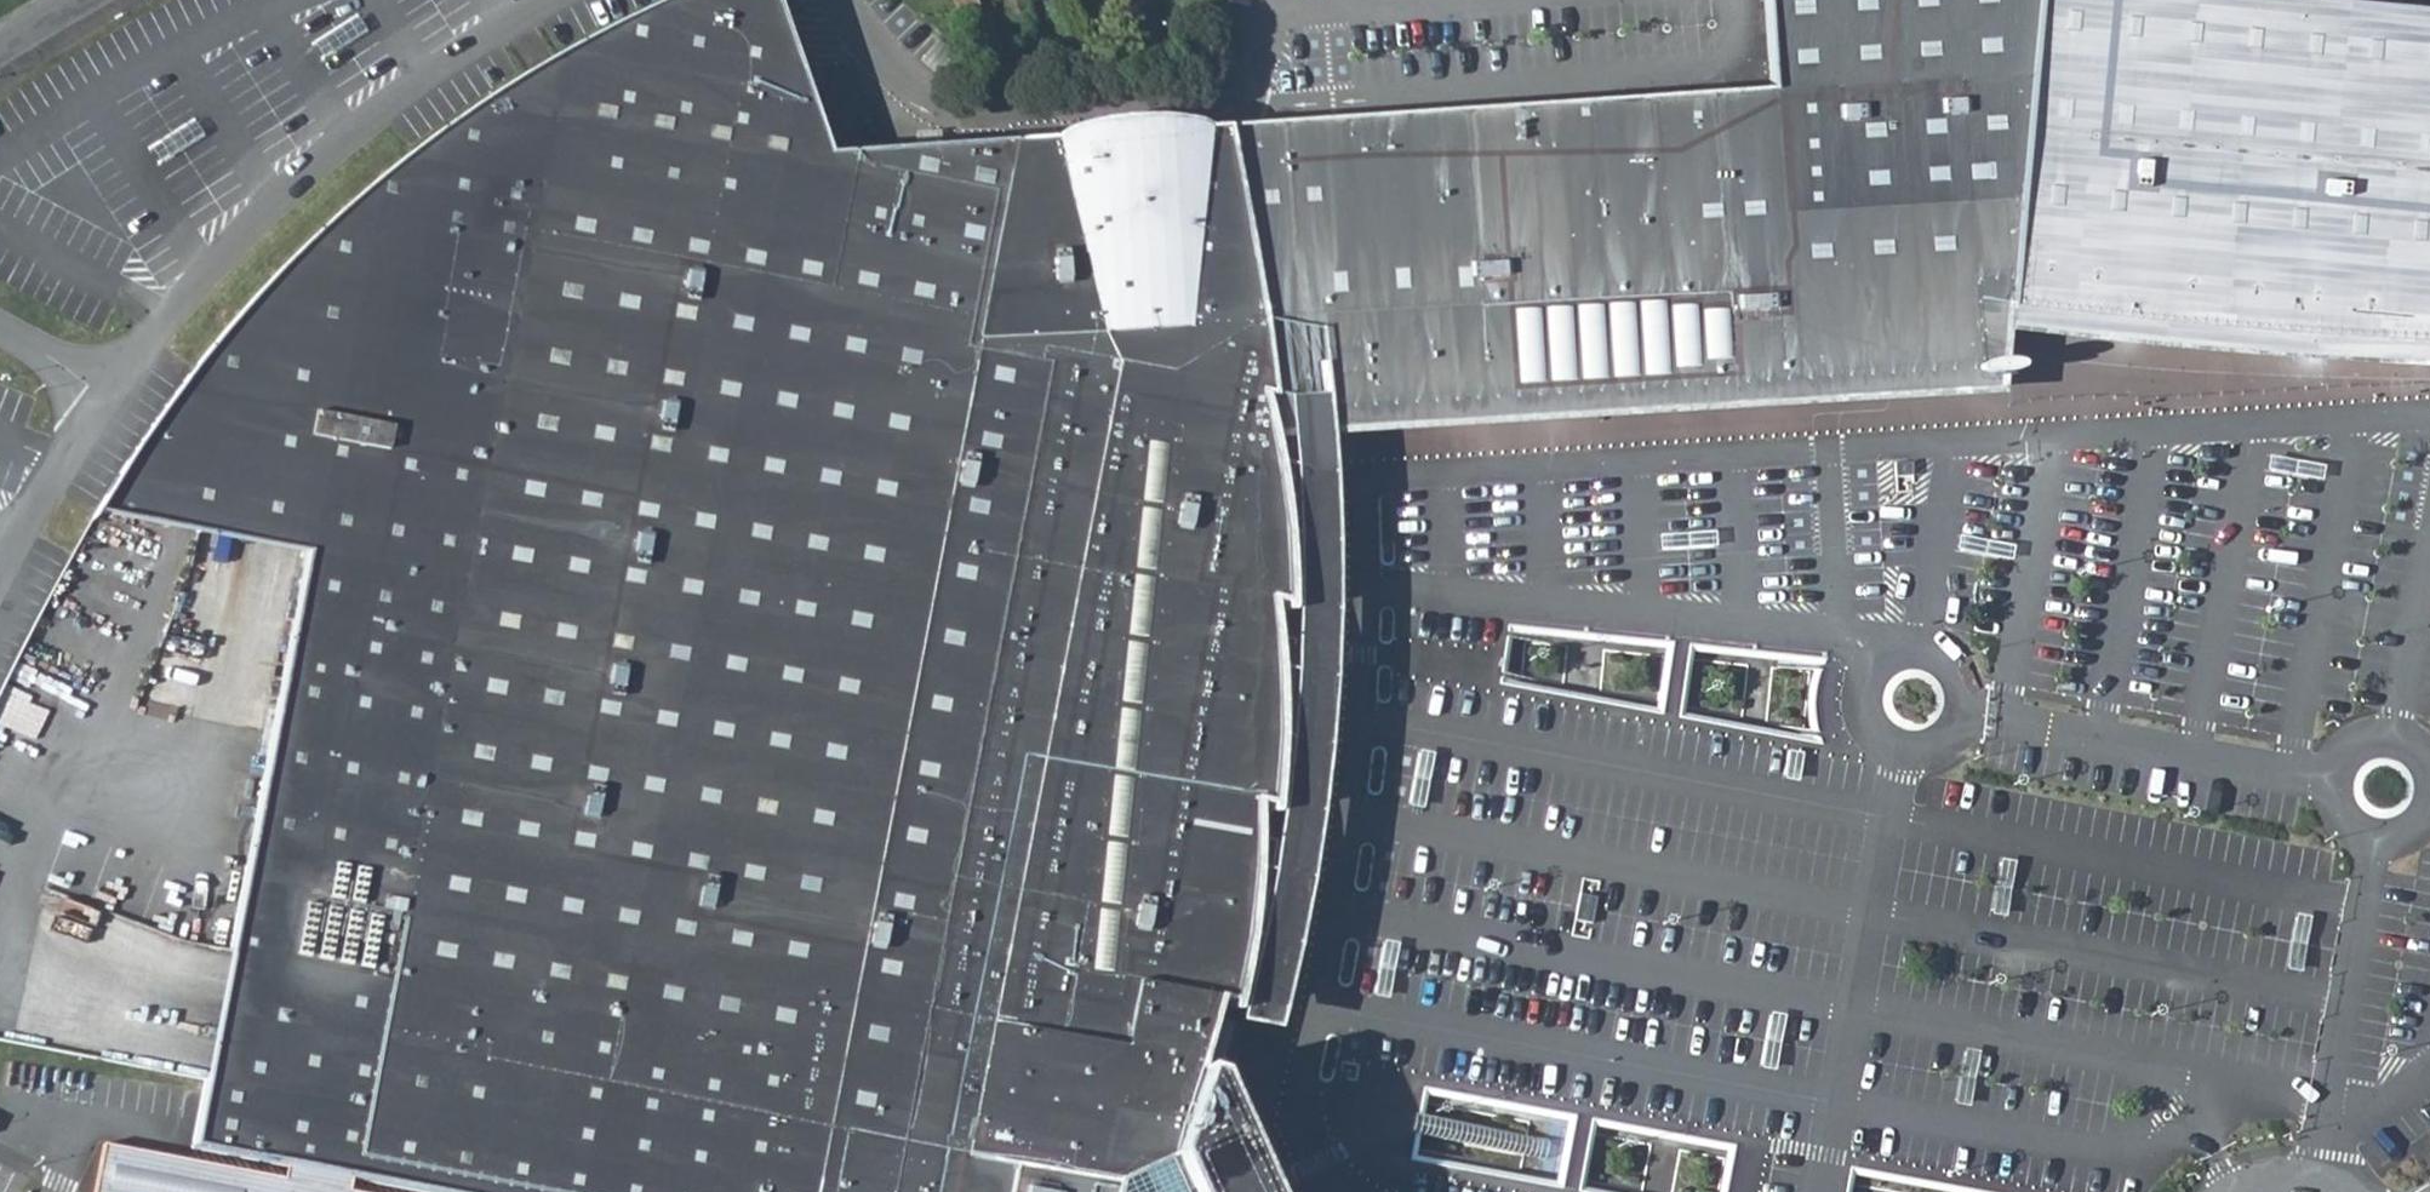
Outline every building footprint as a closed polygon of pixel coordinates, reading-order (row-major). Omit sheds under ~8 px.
[(1771,89),(829,154),(776,0),(664,0),(652,5),(625,18),(599,32),(572,46),(547,61),(521,76),(496,92),(471,109),(446,126),(422,144),(399,162),(379,178),(368,187),(353,201),(338,214),(316,234),(295,255),(274,276),(253,298),(227,328),(208,351),(191,373),(175,394),(157,418),(132,454),(111,488),(95,514),(305,554),(251,843),(206,1076),(202,1088),(191,1147),(287,1166),(351,1178),(424,1191),(1271,1191),(1245,1136),(1230,1105),(1214,1069),(1198,1064),(1216,1000),(1234,1003),(1245,950),(1250,919),(1253,892),(1255,854),(1255,827),(1255,802),(1273,806),(1277,774),(1279,741),(1279,704),(1278,674),(1277,651),(1274,628),(1270,601),(1288,604),(1288,575),(1288,556),(1286,537),(1285,518),(1283,502),(1281,487),(1279,473),(1275,454),(1271,436),(1266,415),(1265,409),(1288,407),(1847,368),(1854,344),(1864,343),(1877,339),(1883,330),(1885,319),(1884,311),(1877,301),(1866,294),(1872,272),(1780,256),(1771,89)] [(958,12),(975,5),(980,3),(978,0),(952,0),(958,12)] [(1771,89),(1780,256),(1872,272),(2010,293),(2038,0),(1767,0),(1771,89)] [(2010,293),(2213,320),(2383,335),(2429,338),(2429,13),(2290,3),(2266,0),(2038,0),(2010,293)] [(1013,91),(1009,81),(998,84),(1001,94),(1004,93),(1013,91)] [(2383,335),(2213,320),(2010,293),(1872,272),(1866,294),(1877,301),(1884,311),(1885,319),(1883,330),(1877,339),(1864,343),(1854,344),(1847,368),(1288,407),(1296,510),(1299,618),(1290,752),(1269,887),(1239,1022),(1276,1027),(1295,956),(1309,893),(1327,754),(1336,621),(1337,514),(1333,432),(1744,410),(1879,401),(1963,400),(2003,396),(2001,380),(2010,378),(2017,375),(2019,370),(2017,366),(2010,364),(2005,363),(2005,335),(2086,345),(2295,364),(2429,369),(2429,338),(2383,335)] [(287,1166),(285,1178),(102,1143),(93,1191),(360,1191),(349,1190),(351,1178),(287,1166)]
